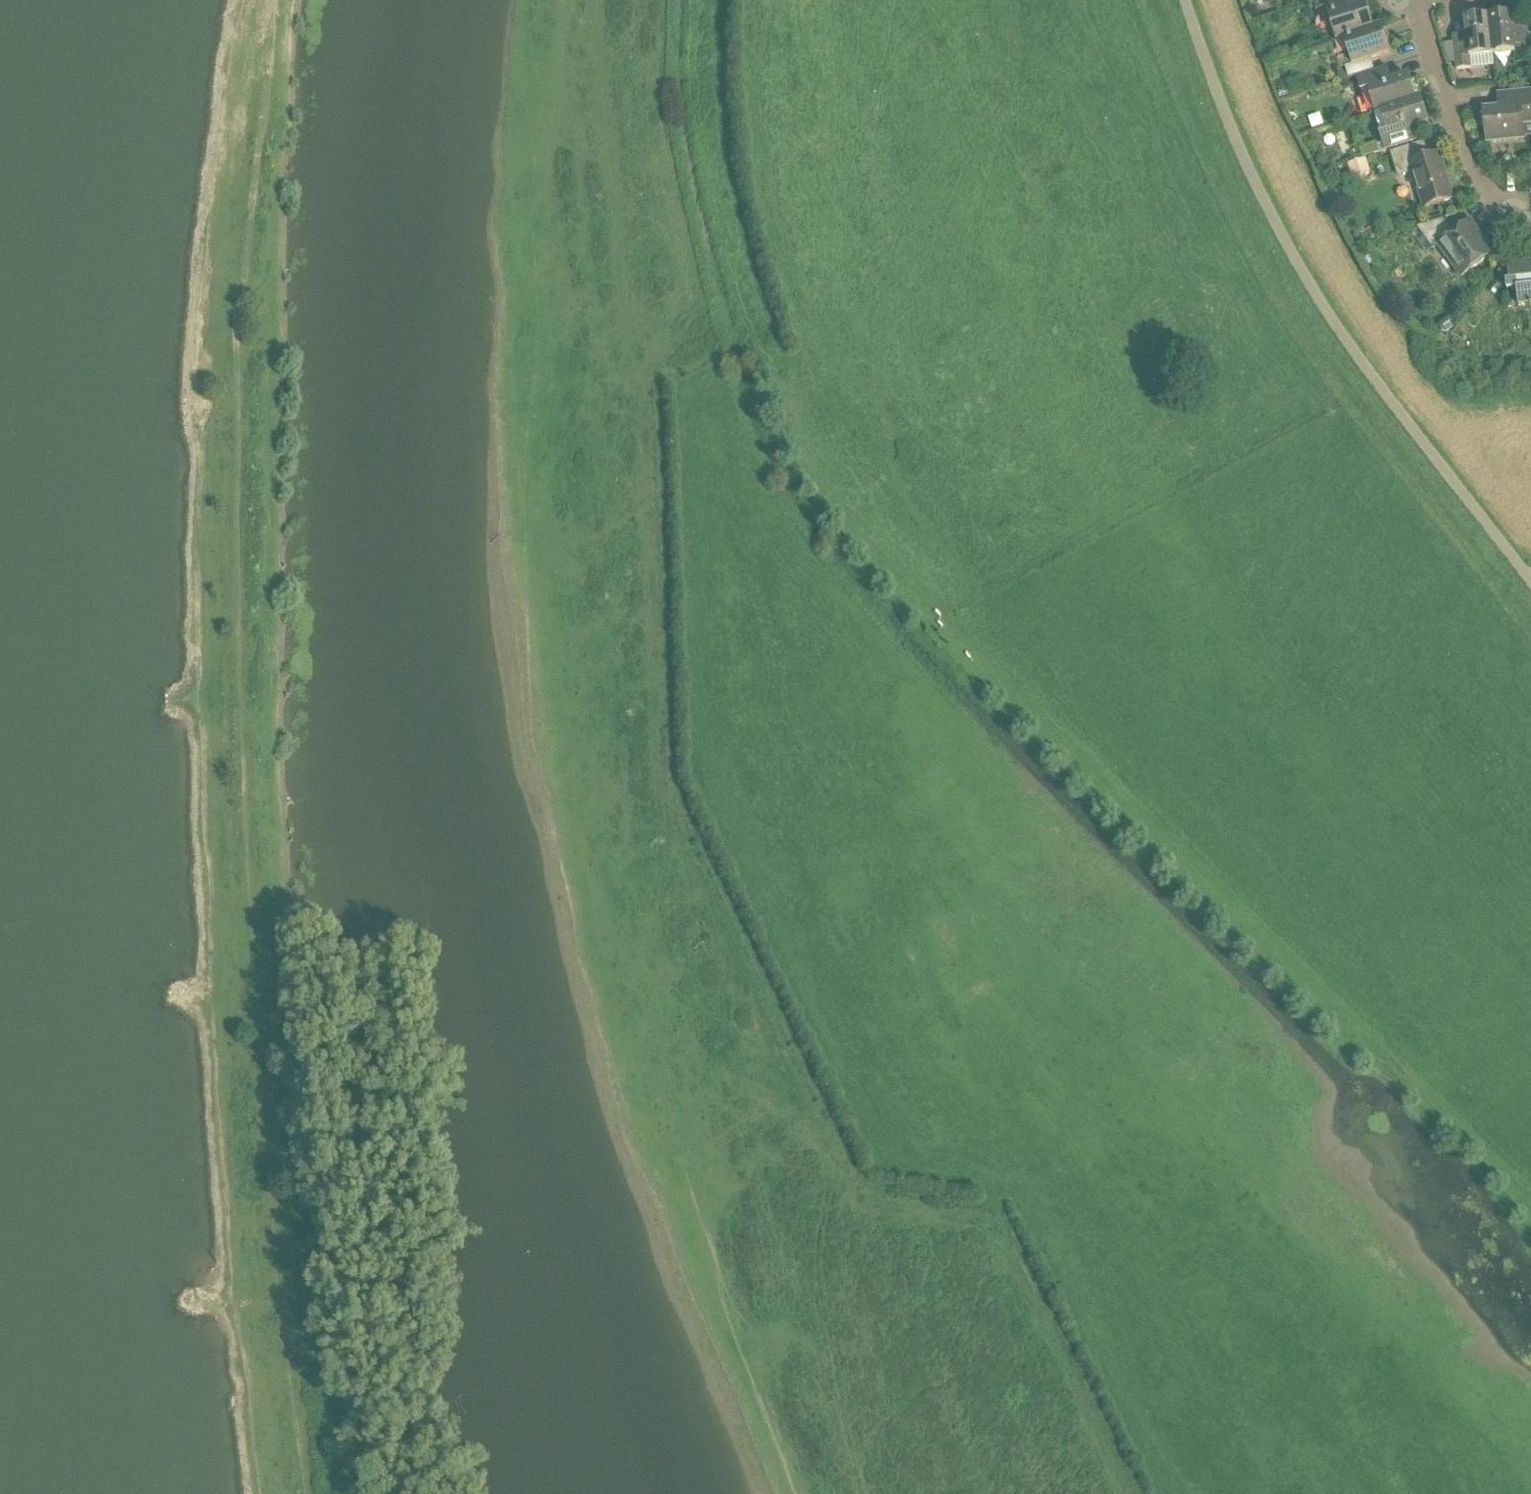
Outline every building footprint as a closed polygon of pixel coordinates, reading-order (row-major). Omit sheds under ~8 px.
[(1325,3),(1315,6),(1319,18),(1328,15),(1325,3)] [(1349,8),(1328,15),(1337,42),(1344,39),(1375,29),(1374,28),(1366,3),(1349,8)] [(1512,14),(1489,16),(1493,55),(1515,52),(1517,64),(1530,62),(1528,34),(1514,35),(1512,14)] [(1493,55),(1489,16),(1466,18),(1468,40),(1454,41),(1457,70),(1471,68),(1470,57),(1493,55)] [(1350,57),(1339,61),(1341,70),(1346,68),(1379,58),(1391,54),(1382,27),(1382,26),(1374,28),(1375,29),(1344,39),(1350,57)] [(1382,110),(1415,99),(1407,75),(1392,79),(1388,67),(1357,77),(1358,78),(1360,83),(1363,93),(1370,91),(1377,112),(1377,113),(1383,111),(1382,110)] [(1355,79),(1343,83),(1345,90),(1357,86),(1355,79)] [(1530,122),(1530,92),(1507,95),(1509,109),(1485,111),(1488,141),(1524,138),(1522,123),(1530,122)] [(1420,97),(1415,99),(1415,100),(1382,110),(1383,111),(1389,131),(1381,134),(1385,145),(1379,147),(1377,143),(1361,148),(1363,157),(1386,150),(1417,140),(1413,128),(1428,123),(1420,98),(1420,97)] [(1424,208),(1454,199),(1440,153),(1428,157),(1424,143),(1392,153),(1399,176),(1412,172),(1424,208)] [(1354,180),(1369,175),(1364,159),(1349,164),(1354,180)] [(1463,276),(1494,254),(1470,221),(1460,227),(1452,216),(1417,227),(1433,250),(1439,245),(1463,276)] [(1508,265),(1510,282),(1517,282),(1519,307),(1530,305),(1530,263),(1508,265)] [(1439,328),(1443,333),(1448,334),(1456,329),(1457,324),(1453,319),(1448,318),(1440,323),(1439,328)]
